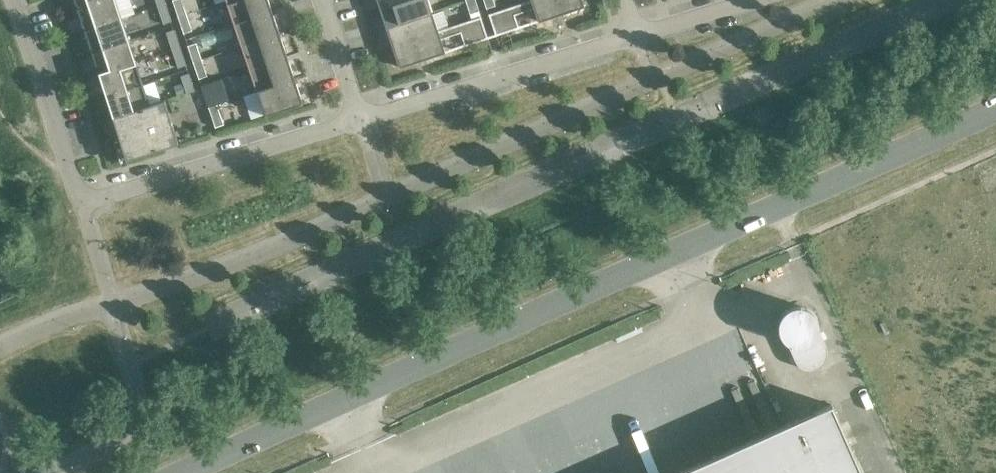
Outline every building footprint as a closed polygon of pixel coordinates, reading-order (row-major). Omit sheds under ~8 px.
[(116,0),(101,0),(78,8),(85,30),(122,18),(116,0)] [(178,16),(186,13),(182,0),(172,0),(178,16)] [(268,0),(226,0),(234,23),(272,10),(268,0)] [(428,0),(403,0),(380,8),(386,27),(432,12),(428,0)] [(475,0),(468,0),(465,1),(470,14),(479,11),(475,0)] [(494,0),(484,0),(487,9),(496,6),(494,0)] [(582,0),(533,0),(531,1),(531,0),(530,0),(488,14),(495,35),(518,27),(518,26),(514,14),(534,8),(538,19),(538,21),(584,6),(582,0)] [(172,21),(166,3),(157,6),(163,24),(172,21)] [(279,33),(272,10),(234,23),(241,46),(279,33)] [(438,30),(432,12),(386,27),(392,46),(438,31),(438,30)] [(192,30),(186,13),(178,16),(183,33),(192,30)] [(488,38),(481,16),(438,30),(438,31),(392,46),(399,67),(445,52),(444,50),(440,39),(461,32),(465,44),(464,44),(465,45),(488,38)] [(129,39),(122,18),(85,30),(92,51),(129,39)] [(180,47),(174,29),(166,32),(172,50),(180,47)] [(287,56),(279,33),(241,46),(249,68),(287,56)] [(136,61),(129,39),(92,51),(99,73),(136,61)] [(196,41),(187,44),(193,61),(201,58),(196,41)] [(186,65),(180,47),(172,50),(178,68),(186,65)] [(295,78),(287,56),(249,68),(257,91),(295,78)] [(207,75),(201,58),(193,61),(199,78),(207,75)] [(143,83),(136,61),(99,73),(106,95),(143,83)] [(195,90),(189,72),(180,75),(187,93),(195,90)] [(303,102),(295,78),(257,91),(264,115),(303,102)] [(150,104),(143,83),(106,95),(113,117),(165,100),(165,99),(150,104)] [(211,88),(203,91),(209,109),(217,106),(211,88)] [(178,142),(165,100),(113,117),(126,159),(178,142)] [(223,124),(217,106),(209,109),(215,127),(223,124)] [(797,362),(798,364),(800,365),(801,367),(804,368),(805,368),(807,369),(810,369),(813,369),(816,368),(818,367),(820,366),(822,365),(824,363),(825,361),(826,359),(827,356),(827,355),(827,354),(827,352),(827,350),(827,348),(826,346),(818,328),(818,325),(818,323),(818,322),(818,320),(817,318),(816,316),(815,314),(814,312),(812,311),(810,309),(809,308),(807,307),(805,306),(802,305),(798,305),(797,305),(794,305),(792,306),(790,307),(786,309),(785,311),(784,312),(782,313),(781,315),(780,317),(779,319),(779,321),(779,324),(779,326),(779,328),(779,331),(780,333),(781,335),(783,338),(785,339),(787,341),(795,360),(797,362)] [(349,335),(344,325),(331,331),(336,341),(349,335)] [(675,472),(863,472),(832,403),(675,472)]
